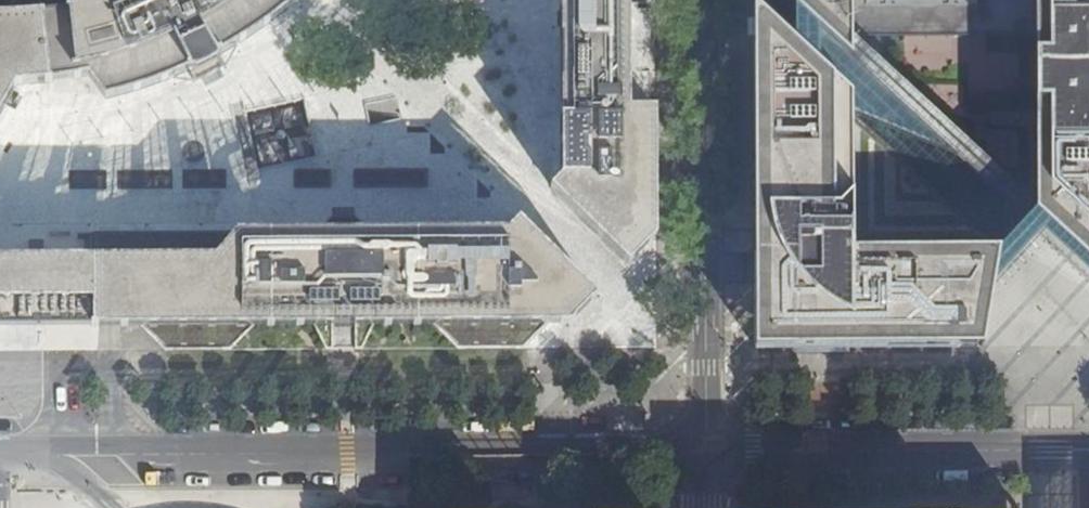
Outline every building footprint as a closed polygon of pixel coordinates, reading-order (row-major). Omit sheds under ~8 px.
[(21,82),(44,82),(49,81),(61,81),(75,79),(95,78),(110,97),(132,91),(158,83),(197,65),(201,76),(233,59),(229,49),(238,44),(259,31),(279,16),(298,1),(299,0),(125,0),(106,7),(104,2),(96,4),(97,10),(78,14),(77,9),(60,13),(52,14),(41,15),(41,18),(20,21),(20,16),(10,17),(10,21),(0,20),(0,119),(21,82)] [(562,42),(561,177),(623,236),(656,235),(656,227),(650,227),(650,209),(656,208),(656,202),(650,201),(650,180),(656,179),(656,172),(651,172),(651,151),(656,151),(656,110),(629,109),(629,40),(629,0),(561,0),(562,42)] [(847,346),(955,345),(958,342),(977,343),(977,345),(981,345),(991,286),(1040,234),(1088,281),(1088,0),(751,0),(754,346),(812,347),(847,346)] [(456,348),(524,348),(553,319),(561,320),(561,325),(567,325),(568,319),(571,319),(570,290),(509,230),(431,230),(370,230),(356,216),(331,216),(318,229),(93,231),(93,254),(43,255),(0,255),(0,325),(39,325),(110,325),(134,325),(133,318),(142,319),(172,349),(236,349),(268,319),(318,319),(331,348),(370,348),(383,318),(426,319),(456,348)] [(47,238),(34,239),(32,252),(47,252),(47,238)]
